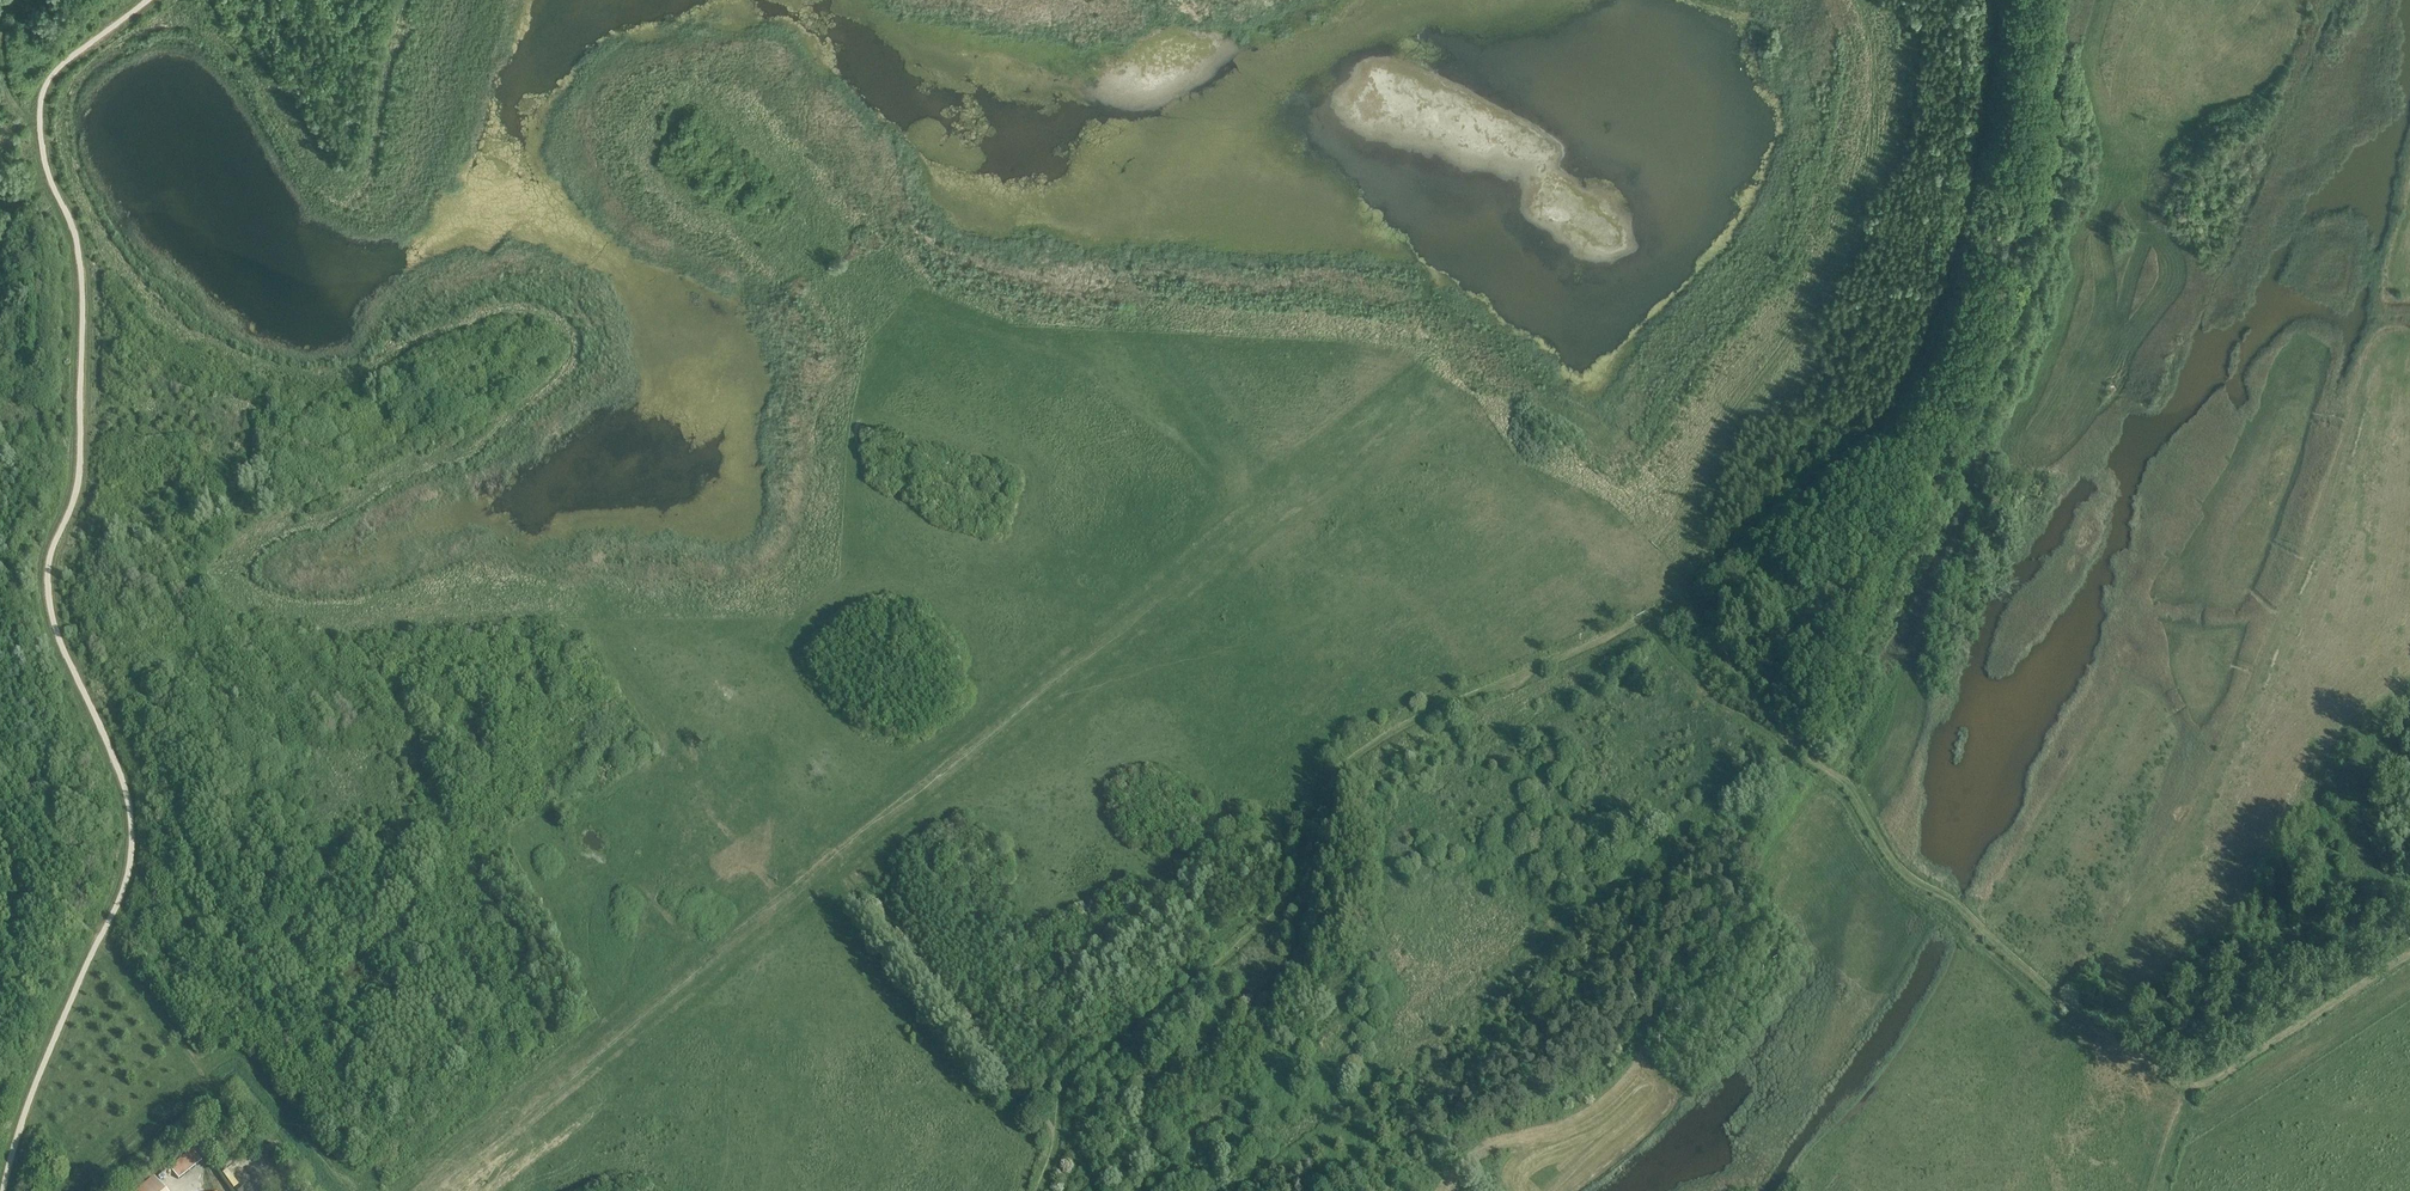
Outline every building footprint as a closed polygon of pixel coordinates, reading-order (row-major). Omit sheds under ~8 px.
[(170,1168),(179,1179),(201,1163),(192,1151),(170,1168)] [(231,1167),(225,1170),(235,1186),(240,1182),(231,1167)] [(152,1179),(137,1190),(163,1190),(152,1179)]
